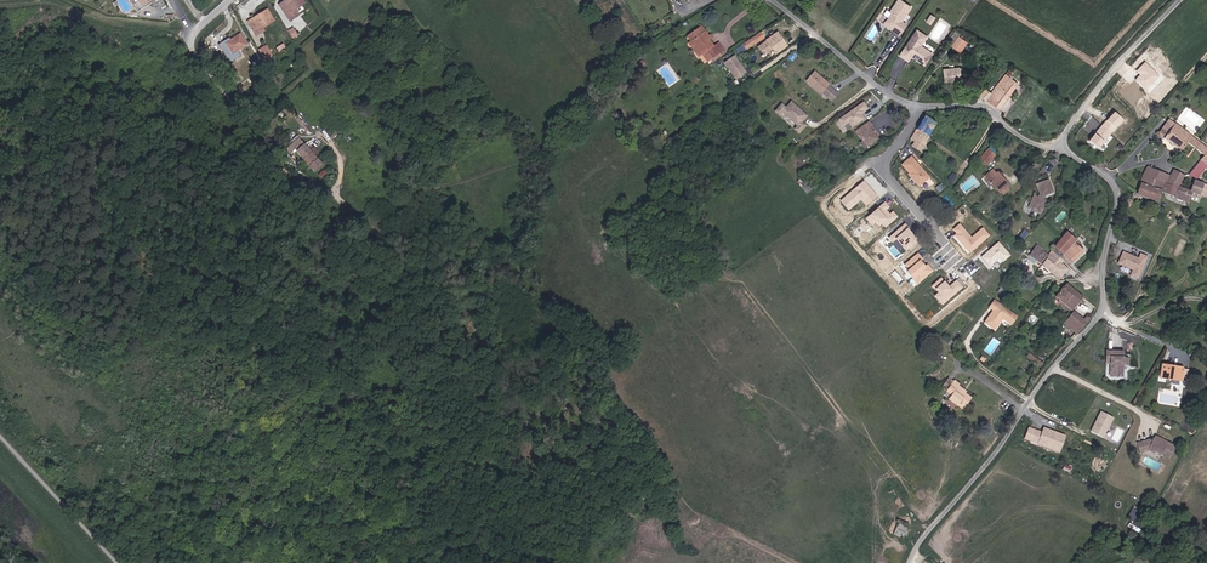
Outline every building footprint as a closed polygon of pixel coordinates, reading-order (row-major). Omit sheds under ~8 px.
[(133,10),(149,0),(127,0),(133,10)] [(307,7),(303,0),(294,0),(291,1),(293,4),(285,8),(290,17),(288,19),(291,23),(300,18),(297,13),(307,7)] [(285,8),(293,4),(291,1),(281,8),(288,19),(290,17),(285,8)] [(881,29),(893,36),(898,39),(905,28),(900,25),(909,11),(896,3),(888,16),(885,14),(882,18),(887,22),(886,24),(881,29)] [(249,24),(257,36),(261,33),(276,23),(269,12),(249,24)] [(935,18),(930,15),(926,22),(931,25),(935,18)] [(690,40),(695,48),(697,47),(700,53),(707,49),(711,57),(717,53),(722,50),(718,43),(712,47),(708,41),(706,38),(708,37),(702,27),(687,34),(690,40)] [(300,38),(296,31),(290,34),(294,41),(300,38)] [(746,50),(763,38),(760,33),(742,45),(746,50)] [(919,50),(926,40),(916,33),(900,59),(908,64),(911,59),(914,58),(916,62),(925,68),(932,56),(919,50)] [(788,47),(778,34),(759,49),(762,53),(767,54),(772,50),(776,55),(788,47)] [(955,34),(950,45),(960,50),(965,39),(955,34)] [(229,49),(236,59),(250,49),(244,40),(229,49)] [(285,47),(279,51),(282,56),(288,52),(285,47)] [(269,49),(261,53),(268,63),(275,59),(269,49)] [(707,49),(700,53),(704,61),(711,57),(707,49)] [(746,73),(734,56),(724,63),(737,80),(746,73)] [(1160,76),(1145,61),(1136,71),(1140,74),(1135,80),(1147,90),(1160,76)] [(960,67),(943,69),(945,82),(962,79),(960,67)] [(809,80),(825,91),(826,90),(832,82),(824,75),(822,77),(815,72),(809,80)] [(1003,109),(1021,84),(1007,73),(993,93),(989,99),(1003,109)] [(837,86),(832,82),(826,90),(831,94),(837,86)] [(835,97),(841,89),(837,86),(831,94),(835,97)] [(989,99),(993,93),(986,89),(982,95),(989,99)] [(863,103),(839,120),(843,126),(848,123),(851,127),(866,117),(864,113),(868,110),(863,103)] [(809,118),(793,104),(787,110),(784,114),(799,128),(796,131),(801,135),(807,128),(803,124),(809,118)] [(784,114),(787,110),(783,106),(777,114),(781,118),(784,114)] [(1125,120),(1115,112),(1090,139),(1099,148),(1125,120)] [(983,122),(986,115),(980,113),(978,120),(983,122)] [(918,130),(929,137),(938,124),(927,117),(918,130)] [(869,120),(855,131),(867,146),(878,138),(869,127),(873,125),(869,120)] [(1177,125),(1172,121),(1162,133),(1167,136),(1177,125)] [(1177,125),(1167,136),(1166,138),(1181,151),(1189,142),(1206,156),(1201,161),(1206,166),(1206,148),(1177,125)] [(918,130),(912,139),(916,142),(913,146),(920,151),(929,137),(918,130)] [(291,154),(297,150),(307,163),(312,159),(309,154),(311,152),(310,152),(311,151),(306,145),(301,139),(288,150),(291,154)] [(979,159),(985,165),(996,153),(988,148),(979,159)] [(309,154),(312,159),(307,163),(319,177),(327,170),(315,156),(319,154),(316,150),(312,153),(311,152),(309,154)] [(929,178),(912,157),(903,165),(910,174),(909,175),(919,186),(929,178)] [(1146,175),(1158,180),(1161,172),(1150,168),(1146,175)] [(983,177),(998,195),(1000,193),(1006,188),(1008,186),(1003,180),(1001,182),(995,175),(991,170),(983,177)] [(1176,171),(1172,176),(1161,172),(1158,180),(1167,184),(1179,188),(1180,187),(1186,177),(1176,171)] [(1001,182),(1003,180),(997,173),(995,175),(1001,182)] [(953,174),(949,181),(954,184),(958,177),(953,174)] [(1137,193),(1159,202),(1164,193),(1167,184),(1158,180),(1146,175),(1137,193)] [(1054,191),(1048,178),(1036,184),(1040,193),(1039,197),(1034,195),(1029,207),(1042,212),(1047,200),(1043,198),(1045,195),(1054,191)] [(870,189),(864,182),(842,202),(849,211),(862,200),(867,206),(877,196),(872,191),(871,192),(869,190),(870,189)] [(1194,194),(1201,197),(1206,186),(1197,183),(1193,191),(1192,193),(1194,194)] [(1179,188),(1167,184),(1164,193),(1190,203),(1194,194),(1192,193),(1193,191),(1180,187),(1179,188)] [(1124,205),(1130,208),(1134,201),(1137,193),(1134,192),(1131,199),(1127,201),(1124,205)] [(886,228),(898,217),(893,212),(890,215),(886,211),(890,208),(885,203),(867,219),(873,226),(876,223),(879,227),(882,224),(886,228)] [(910,249),(918,241),(908,230),(909,229),(906,225),(890,238),(893,242),(897,239),(904,247),(906,245),(910,249)] [(972,239),(961,225),(954,231),(958,234),(956,236),(971,254),(986,240),(990,237),(983,230),(980,232),(972,239)] [(1025,239),(1029,232),(1023,229),(1019,236),(1025,239)] [(1078,241),(1068,232),(1053,250),(1064,260),(1069,264),(1072,261),(1074,263),(1086,251),(1076,243),(1078,241)] [(1011,256),(999,243),(983,257),(991,266),(1000,258),(1004,262),(1011,256)] [(1040,267),(1042,263),(1047,257),(1048,254),(1044,251),(1045,249),(1038,244),(1031,255),(1038,260),(1035,263),(1040,267)] [(1053,250),(1049,254),(1047,257),(1054,264),(1050,269),(1054,273),(1060,278),(1068,269),(1062,263),(1064,260),(1053,250)] [(1139,258),(1122,251),(1117,264),(1131,270),(1129,276),(1138,280),(1148,255),(1141,252),(1139,258)] [(923,260),(919,254),(906,265),(910,270),(908,272),(919,284),(933,271),(928,266),(926,268),(920,262),(923,260)] [(1047,257),(1042,263),(1050,269),(1054,264),(1047,257)] [(950,288),(942,279),(934,286),(940,293),(943,297),(939,301),(943,305),(955,294),(950,288)] [(963,288),(957,281),(953,285),(959,291),(963,288)] [(1056,297),(1074,310),(1083,298),(1067,283),(1063,288),(1056,297)] [(959,291),(953,285),(950,288),(955,294),(959,291)] [(1005,296),(1009,292),(1003,287),(999,292),(1005,296)] [(1019,317),(996,300),(991,308),(995,311),(986,323),(996,330),(1005,318),(1013,325),(1019,317)] [(1085,319),(1075,311),(1069,317),(1082,327),(1090,317),(1088,315),(1085,319)] [(1077,332),(1082,327),(1069,317),(1065,322),(1077,332)] [(1030,351),(1027,355),(1040,367),(1043,363),(1030,351)] [(1127,365),(1127,358),(1122,357),(1123,351),(1106,351),(1106,361),(1110,361),(1110,364),(1110,373),(1116,373),(1116,376),(1122,376),(1122,364),(1127,365)] [(1162,365),(1160,376),(1172,377),(1172,381),(1180,382),(1186,383),(1188,371),(1183,370),(1183,369),(1162,365)] [(951,383),(956,387),(958,384),(960,381),(955,378),(951,383)] [(956,387),(951,383),(946,390),(951,393),(948,397),(959,405),(970,396),(964,391),(965,389),(958,384),(956,387)] [(959,405),(965,408),(973,398),(970,396),(959,405)] [(1104,438),(1115,418),(1102,411),(1091,431),(1104,438)] [(1030,427),(1025,439),(1060,453),(1067,435),(1044,426),(1042,432),(1030,427)] [(1155,439),(1153,442),(1147,442),(1147,441),(1142,442),(1171,456),(1176,448),(1156,437),(1155,439)] [(1137,443),(1141,453),(1149,450),(1169,459),(1171,456),(1142,442),(1137,443)] [(894,534),(904,538),(908,526),(898,523),(894,534)]
